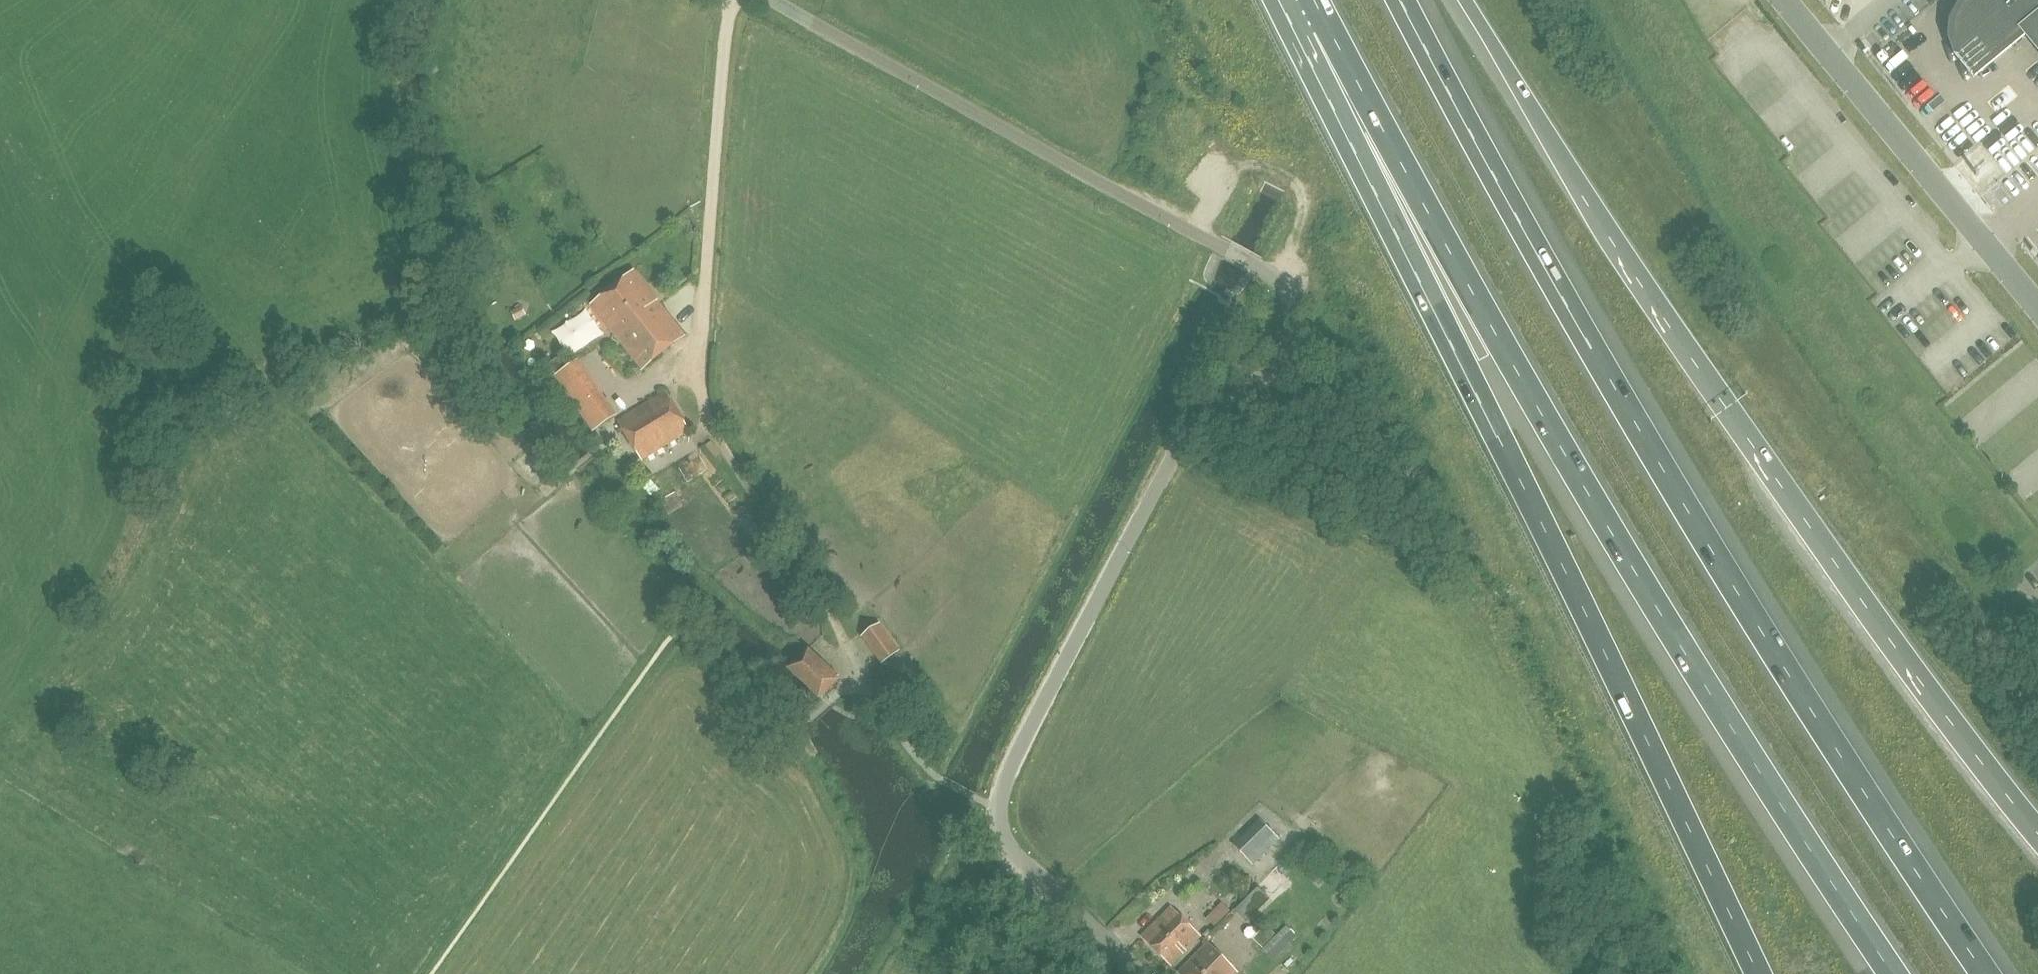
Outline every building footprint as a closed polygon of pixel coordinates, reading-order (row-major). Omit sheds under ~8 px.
[(1962,3),(1953,18),(1952,35),(1957,51),(1974,72),(2026,30),(2037,45),(2037,0),(1966,0),(1962,3)] [(682,335),(633,272),(592,305),(641,367),(682,335)] [(614,410),(574,359),(555,374),(595,425),(614,410)] [(645,457),(686,432),(663,393),(621,419),(645,457)] [(876,653),(892,642),(879,624),(863,635),(876,653)] [(838,679),(808,649),(789,668),(819,698),(838,679)] [(1238,847),(1257,866),(1281,841),(1262,822),(1238,847)] [(1252,876),(1238,875),(1237,890),(1251,891),(1252,876)] [(1258,885),(1246,898),(1256,908),(1269,896),(1258,885)] [(1208,918),(1216,927),(1231,912),(1223,903),(1208,918)] [(1171,908),(1142,937),(1171,965),(1199,935),(1171,908)] [(1278,935),(1266,924),(1252,938),(1264,950),(1278,935)] [(1237,972),(1208,943),(1179,973),(1180,973),(1234,973),(1237,972)]
